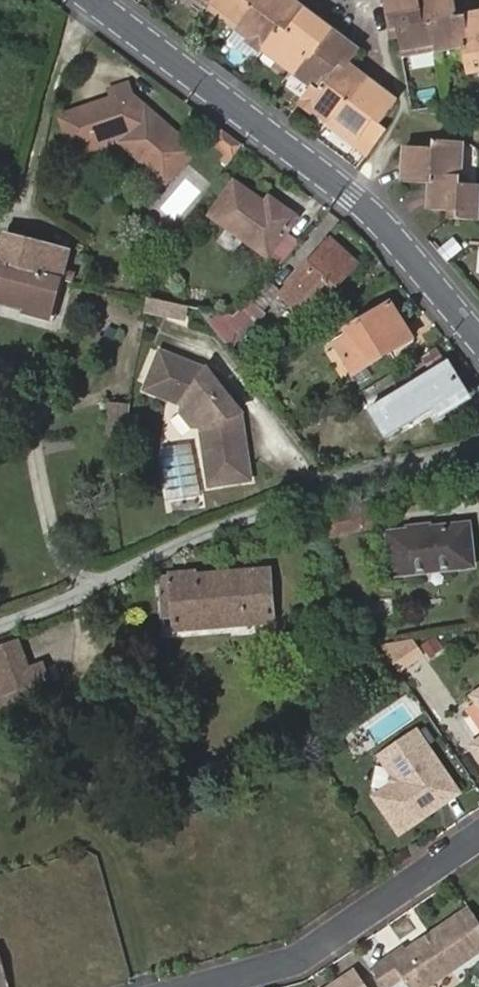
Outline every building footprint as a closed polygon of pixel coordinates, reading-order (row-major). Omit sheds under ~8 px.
[(208,8),(214,0),(197,0),(208,8)] [(249,0),(214,0),(208,8),(236,30),(255,6),(248,1),(249,0)] [(299,6),(291,0),(249,0),(248,1),(255,6),(236,30),(264,52),(282,27),(289,32),(305,11),(299,6)] [(421,0),(394,0),(387,1),(392,31),(393,36),(399,36),(402,55),(438,48),(433,21),(425,22),(421,0)] [(458,0),(421,0),(425,22),(433,21),(438,48),(464,44),(472,43),(468,14),(460,15),(458,0)] [(331,30),(318,21),(305,11),(289,32),(282,27),(264,52),(290,71),(309,47),(315,52),(331,30)] [(468,14),(472,43),(464,44),(469,70),(478,69),(478,12),(468,14)] [(342,40),(335,33),(331,30),(315,52),(309,47),(290,71),(311,86),(317,91),(337,65),(344,71),(348,65),(358,51),(342,40)] [(354,104),(370,81),(359,74),(348,65),(344,71),(337,65),(317,91),(311,86),(301,99),(331,121),(347,99),(354,104)] [(373,119),(380,124),(397,102),(380,89),(370,81),(354,104),(347,99),(331,121),(357,141),(363,132),(373,119)] [(127,84),(108,90),(111,98),(58,116),(66,139),(52,144),(58,162),(117,142),(165,183),(194,151),(130,94),(127,84)] [(363,132),(376,142),(386,128),(380,124),(373,119),(363,132)] [(231,165),(245,147),(225,133),(216,144),(230,154),(225,160),(231,165)] [(402,180),(433,182),(433,176),(459,178),(462,142),(426,139),(425,148),(405,146),(402,180)] [(449,216),(478,219),(478,185),(458,183),(459,178),(433,176),(433,182),(430,207),(449,209),(449,216)] [(174,222),(201,190),(185,177),(158,208),(174,222)] [(236,184),(213,217),(271,258),(299,220),(272,200),(266,206),(236,184)] [(454,236),(437,248),(446,260),(462,248),(454,236)] [(60,281),(70,283),(72,276),(61,272),(65,255),(8,240),(1,265),(33,274),(60,281)] [(312,272),(306,266),(280,294),(299,313),(309,303),(314,308),(356,264),(331,240),(310,262),(316,267),(312,272)] [(123,245),(119,253),(126,256),(129,248),(123,245)] [(61,272),(72,276),(78,258),(65,255),(61,272)] [(310,262),(306,266),(312,272),(316,267),(310,262)] [(33,274),(1,265),(0,268),(0,303),(24,309),(33,274)] [(49,320),(60,281),(33,274),(24,309),(23,313),(49,320)] [(218,312),(209,321),(231,350),(266,314),(249,298),(233,315),(218,312)] [(182,318),(184,303),(157,299),(155,314),(182,318)] [(350,335),(342,340),(336,343),(354,372),(411,337),(390,302),(346,328),(350,335)] [(337,333),(342,340),(350,335),(346,328),(337,333)] [(206,370),(159,352),(145,391),(181,406),(201,430),(208,489),(252,482),(242,417),(206,370)] [(428,397),(435,409),(439,413),(466,396),(445,362),(368,412),(380,430),(393,422),(392,420),(428,397)] [(399,432),(435,409),(428,397),(392,420),(393,422),(380,430),(384,436),(396,428),(399,432)] [(110,406),(107,437),(113,438),(113,434),(127,434),(128,406),(110,406)] [(390,539),(394,576),(472,567),(467,530),(390,539)] [(268,574),(160,582),(163,617),(170,618),(171,623),(175,623),(176,630),(272,622),(268,574)] [(28,669),(18,641),(0,648),(0,680),(10,707),(25,701),(15,673),(28,669)] [(43,664),(28,669),(15,673),(25,701),(52,691),(43,664)] [(415,731),(375,758),(389,774),(388,787),(374,795),(400,838),(460,797),(415,731)] [(401,976),(409,986),(427,986),(478,952),(478,949),(456,915),(407,950),(405,946),(389,957),(401,976)] [(0,954),(0,986),(9,986),(0,954)] [(389,957),(371,970),(383,986),(385,986),(401,976),(389,957)] [(328,986),(363,986),(353,971),(328,986)]
